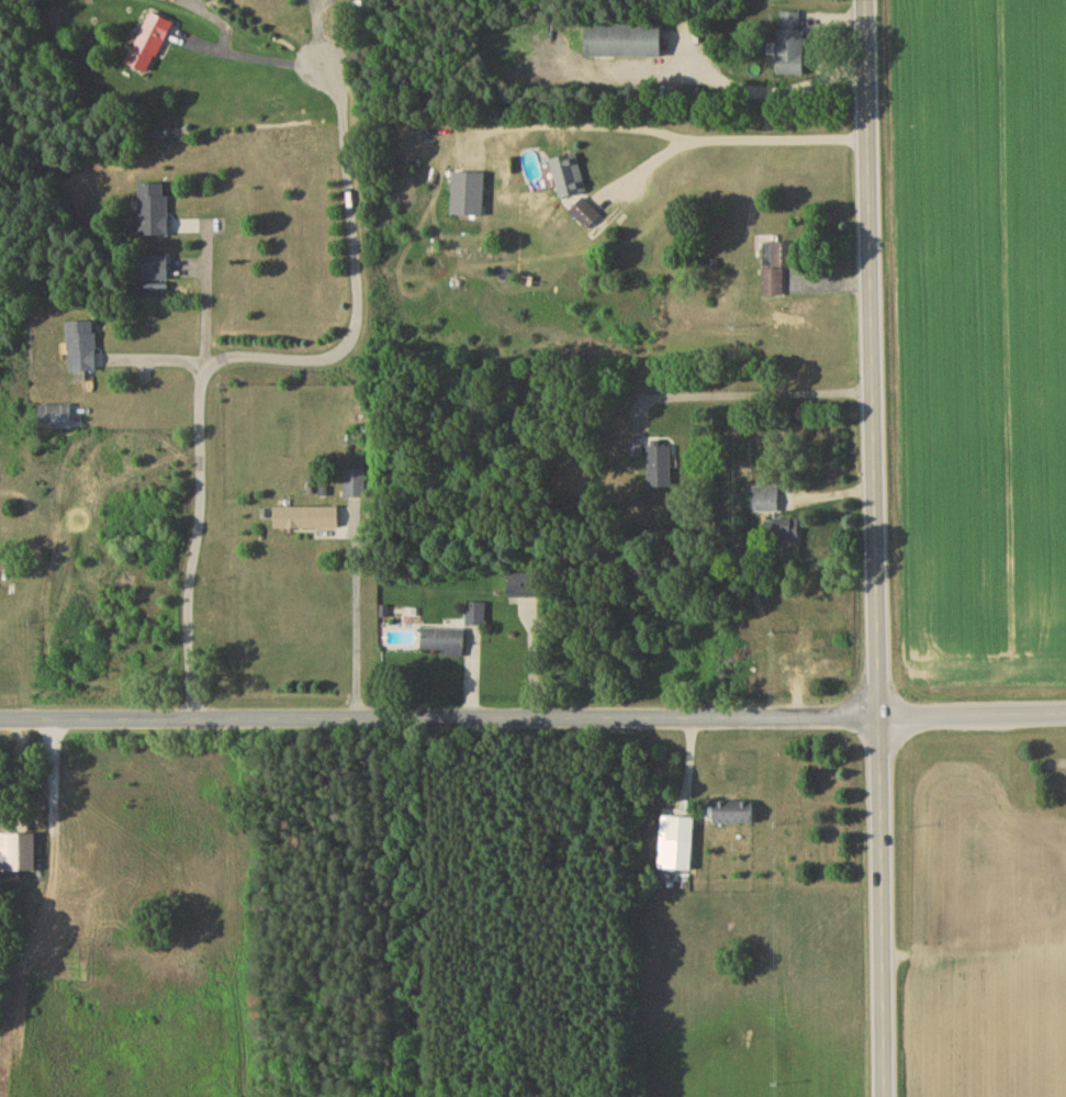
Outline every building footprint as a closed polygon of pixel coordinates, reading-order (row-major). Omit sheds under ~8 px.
[(173,24),(149,14),(129,67),(152,76),(173,24)] [(805,32),(801,32),(801,16),(779,16),(779,77),(806,77),(805,32)] [(587,26),(587,60),(663,60),(663,26),(587,26)] [(550,163),(561,201),(588,193),(577,155),(550,163)] [(486,176),(453,175),(452,218),(485,219),(486,176)] [(140,238),(170,238),(170,186),(140,186),(140,238)] [(603,219),(585,201),(571,215),(589,232),(603,219)] [(785,270),(798,270),(798,246),(764,245),(764,299),(785,300),(785,270)] [(170,258),(134,258),(134,283),(170,283),(170,258)] [(70,324),(70,375),(97,375),(97,324),(70,324)] [(72,409),(41,409),(41,433),(72,433),(72,409)] [(642,441),(631,441),(630,459),(642,460),(642,441)] [(649,449),(649,491),(672,491),(672,449),(649,449)] [(346,470),(346,501),(367,501),(367,470),(346,470)] [(753,514),(779,515),(779,490),(753,490),(753,514)] [(340,511),(275,511),(275,532),(340,532),(340,511)] [(800,522),(776,522),(776,546),(800,546),(800,522)] [(538,601),(538,575),(509,575),(509,601),(538,601)] [(487,605),(467,605),(467,628),(487,628),(487,605)] [(465,631),(422,631),(422,653),(465,653),(465,631)] [(716,804),(716,827),(755,827),(755,804),(716,804)] [(660,872),(693,872),(694,820),(668,820),(667,852),(660,852),(660,872)]
